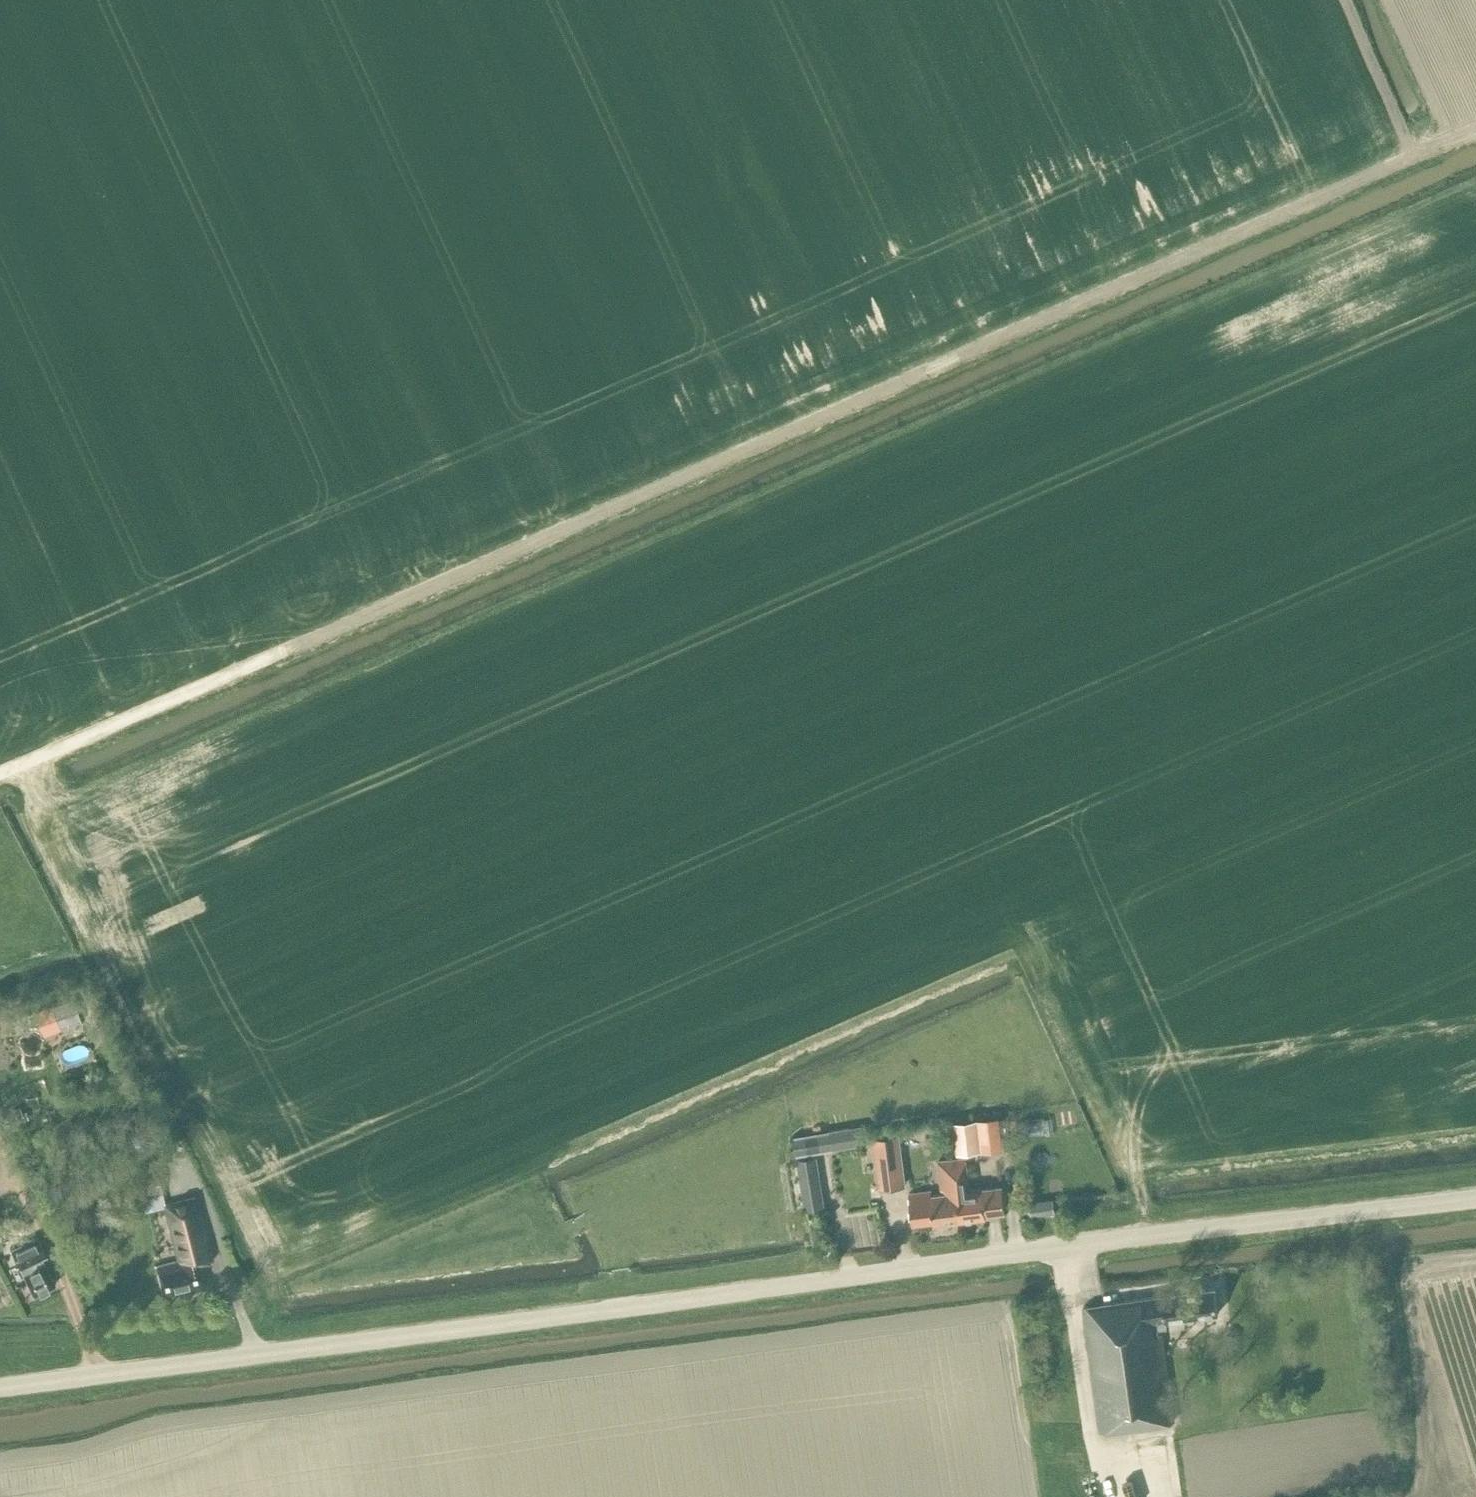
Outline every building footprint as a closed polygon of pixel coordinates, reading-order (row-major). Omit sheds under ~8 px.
[(77,993),(37,1007),(46,1031),(85,1017),(77,993)] [(981,1151),(977,1119),(953,1121),(956,1153),(981,1151)] [(861,1125),(793,1136),(797,1155),(865,1144),(861,1125)] [(1007,1126),(995,1126),(994,1153),(1007,1153),(1007,1126)] [(906,1185),(899,1134),(871,1138),(878,1189),(906,1185)] [(817,1156),(796,1159),(804,1209),(825,1206),(817,1156)] [(965,1158),(952,1160),(959,1220),(985,1216),(985,1214),(1005,1212),(1002,1185),(969,1190),(965,1158)] [(933,1223),(959,1220),(952,1160),(938,1162),(942,1189),(945,1189),(946,1193),(930,1195),(929,1191),(908,1194),(912,1224),(933,1221),(933,1223)] [(141,1199),(164,1194),(158,1170),(135,1175),(141,1199)] [(157,1265),(163,1292),(203,1282),(199,1263),(212,1260),(195,1197),(165,1204),(179,1260),(157,1265)] [(1052,1198),(1030,1201),(1030,1207),(1032,1216),(1054,1213),(1052,1198)] [(45,1255),(38,1240),(36,1236),(12,1248),(21,1266),(20,1267),(34,1294),(55,1284),(42,1257),(45,1255)] [(1100,1432),(1173,1421),(1160,1328),(1166,1327),(1165,1320),(1218,1313),(1214,1287),(1160,1295),(1160,1296),(1083,1306),(1100,1432)]
